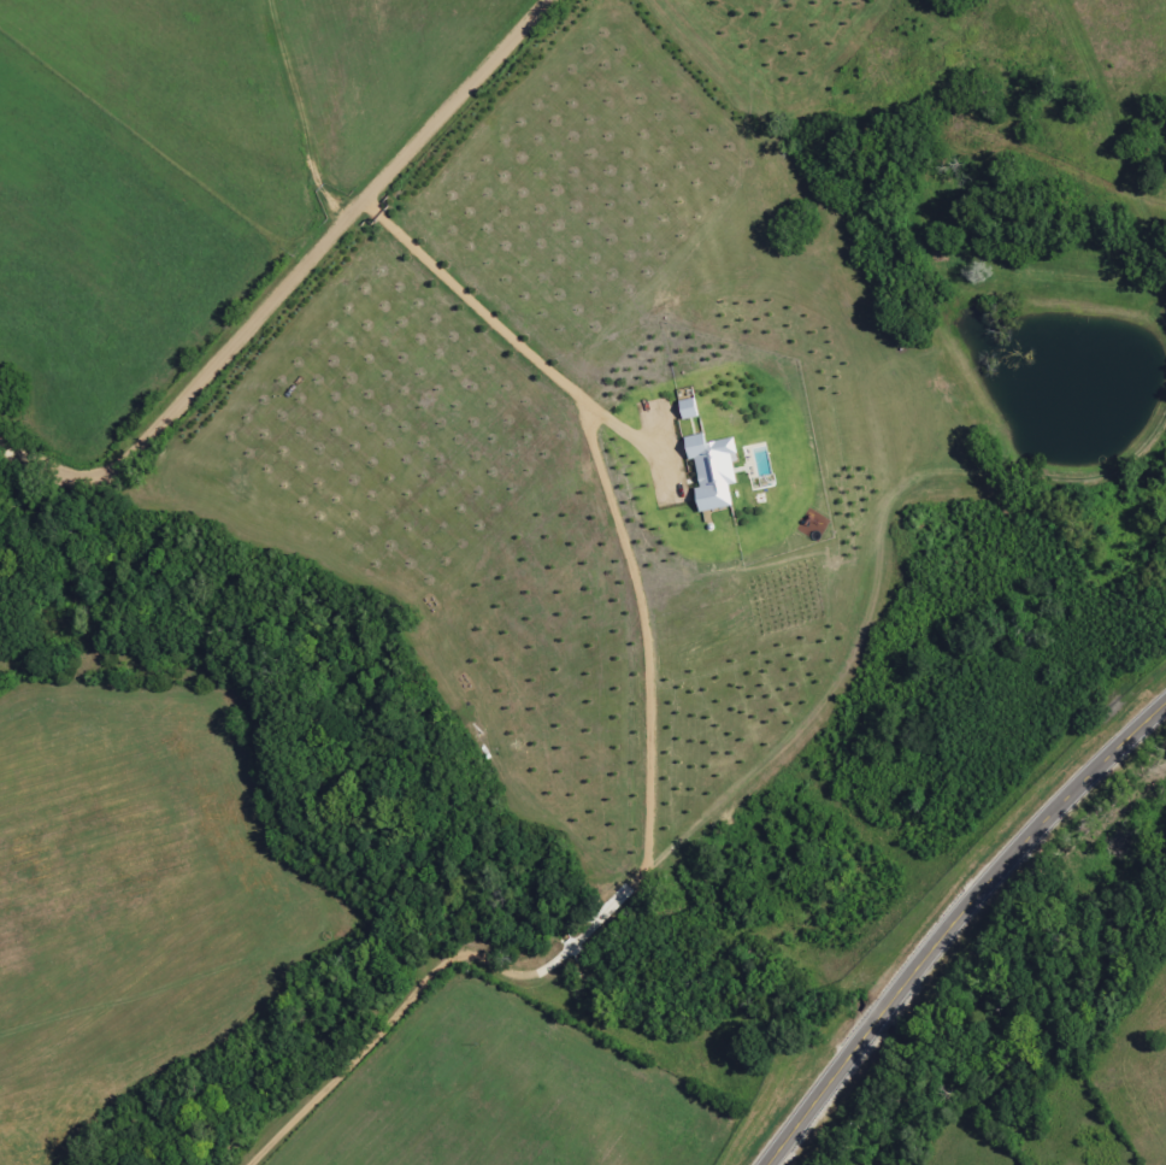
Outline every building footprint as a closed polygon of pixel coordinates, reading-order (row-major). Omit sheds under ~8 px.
[(730,508),(727,487),(734,486),(730,463),(736,462),(732,439),(703,443),(702,435),(680,438),(683,462),(692,461),(695,480),(688,481),(693,514),(730,508)]
